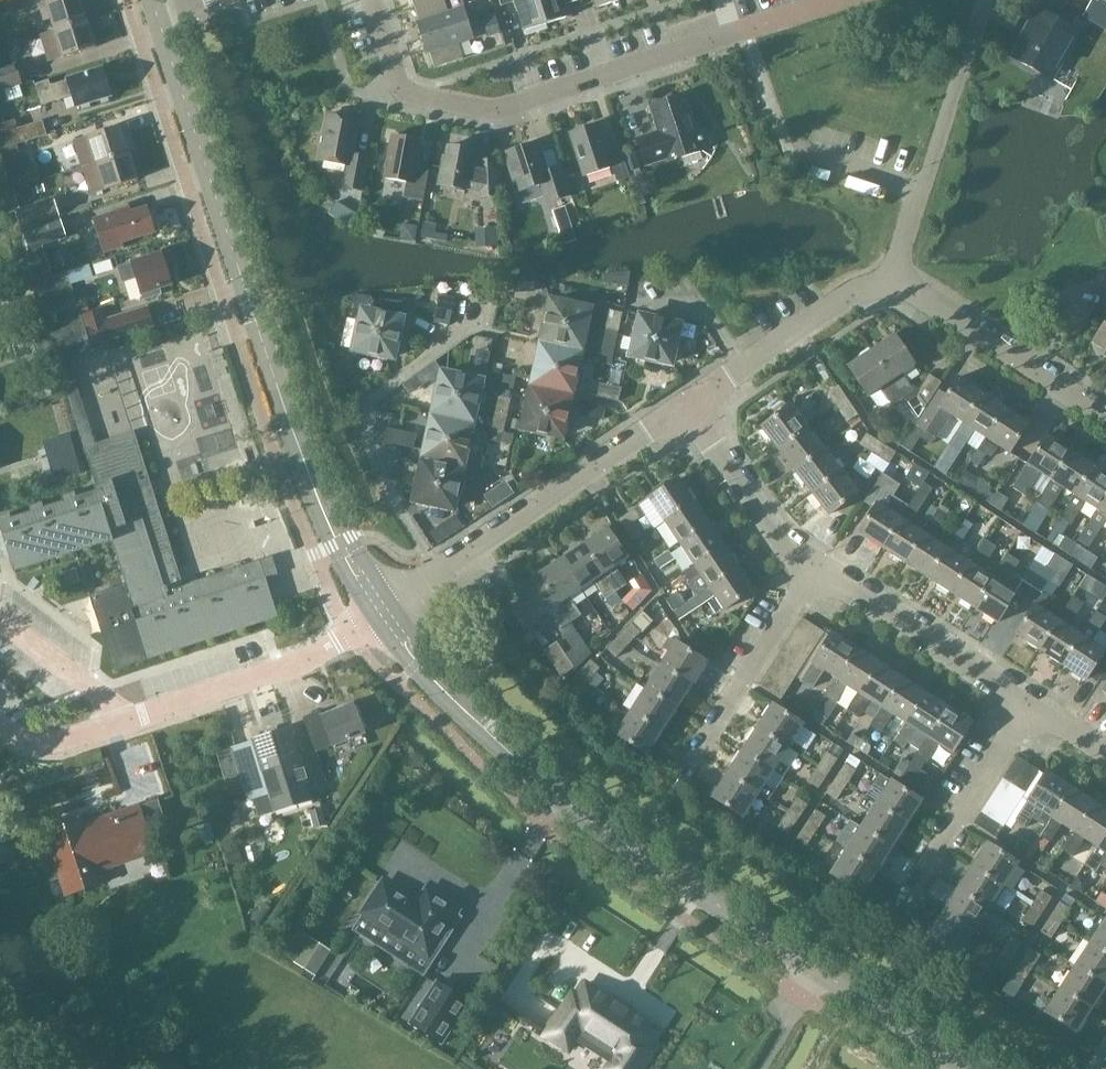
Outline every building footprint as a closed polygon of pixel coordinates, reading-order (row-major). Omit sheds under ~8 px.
[(21,10),(18,0),(11,0),(3,3),(7,15),(21,11),(21,10)] [(41,33),(87,20),(81,0),(51,0),(49,1),(51,7),(42,9),(45,22),(55,19),(58,28),(41,33)] [(445,0),(432,0),(415,6),(419,20),(416,21),(421,37),(469,22),(464,6),(448,11),(445,0)] [(539,0),(499,0),(501,5),(515,0),(524,30),(546,22),(539,0)] [(546,22),(569,15),(565,6),(580,1),(579,0),(539,0),(546,22)] [(1105,10),(1105,0),(1089,0),(1105,10)] [(1049,80),(1081,25),(1068,17),(1063,25),(1035,9),(1026,24),(1030,26),(1011,57),(1049,80)] [(95,47),(87,20),(41,33),(49,60),(63,56),(95,47)] [(474,37),(469,22),(421,37),(426,52),(429,51),(434,67),(463,57),(458,42),(474,37)] [(4,89),(21,84),(14,63),(0,67),(0,90),(4,89)] [(110,96),(106,83),(102,68),(65,80),(50,85),(48,79),(34,84),(40,105),(69,96),(73,108),(110,96)] [(658,131),(636,138),(644,164),(667,157),(668,161),(702,150),(684,94),(650,105),(658,131)] [(360,189),(367,156),(351,153),(358,119),(328,113),(319,158),(348,164),(344,186),(360,189)] [(12,120),(0,124),(0,149),(19,143),(21,142),(17,129),(14,119),(12,120)] [(619,145),(607,149),(598,122),(569,131),(583,175),(612,166),(616,180),(629,176),(619,145)] [(80,166),(95,162),(127,151),(118,123),(86,134),(72,139),(80,166)] [(423,200),(428,170),(415,167),(420,140),(391,135),(384,176),(406,180),(403,196),(423,200)] [(538,141),(504,152),(517,191),(541,183),(547,201),(569,194),(560,166),(548,170),(538,141)] [(443,156),(438,184),(465,189),(466,186),(480,189),(481,195),(496,195),(495,159),(479,160),(479,163),(471,161),(473,150),(462,148),(460,145),(454,143),(451,146),(447,145),(445,156),(443,156)] [(136,180),(127,151),(95,162),(80,166),(89,194),(136,180)] [(4,168),(11,189),(36,181),(30,160),(4,168)] [(53,200),(15,212),(21,230),(59,218),(53,200)] [(123,209),(93,218),(103,254),(124,248),(122,242),(155,232),(147,206),(124,213),(123,209)] [(21,230),(27,250),(66,238),(59,218),(21,230)] [(433,226),(421,224),(418,239),(430,241),(433,226)] [(494,230),(473,230),(473,248),(494,248),(494,230)] [(117,268),(118,271),(122,283),(136,278),(144,301),(159,296),(157,289),(174,283),(164,252),(132,263),(117,268)] [(31,284),(55,361),(90,350),(66,273),(32,283),(31,284)] [(534,282),(516,282),(516,292),(534,292),(534,282)] [(358,309),(357,315),(364,317),(387,353),(395,355),(403,317),(399,316),(402,303),(369,301),(369,297),(356,294),(352,307),(358,309)] [(439,294),(436,308),(451,312),(454,298),(439,294)] [(554,300),(553,307),(577,344),(584,345),(584,344),(592,345),(599,316),(591,315),(592,308),(554,300)] [(577,344),(553,307),(545,306),(537,343),(575,352),(577,344)] [(152,327),(146,308),(107,320),(112,338),(152,327)] [(448,326),(451,312),(436,308),(433,322),(448,326)] [(606,311),(604,320),(619,323),(621,314),(606,311)] [(387,353),(364,317),(357,315),(348,353),(386,361),(387,353)] [(644,315),(643,323),(666,360),(674,361),(682,323),(644,315)] [(1092,341),(1104,349),(1103,355),(1105,356),(1105,319),(1092,341)] [(602,328),(617,331),(619,323),(604,320),(602,328)] [(666,360),(643,323),(635,321),(627,359),(664,367),(666,360)] [(615,340),(617,331),(602,328),(600,336),(615,340)] [(894,334),(870,350),(902,398),(904,397),(907,402),(908,401),(918,416),(940,382),(929,374),(919,390),(913,386),(910,388),(900,373),(914,364),(894,334)] [(613,348),(615,340),(600,336),(598,345),(613,348)] [(575,352),(537,343),(529,379),(537,381),(573,358),(575,352)] [(612,357),(613,348),(598,345),(597,353),(612,357)] [(902,398),(870,350),(847,366),(867,396),(880,388),(892,405),(902,398)] [(609,366),(612,357),(597,353),(595,362),(609,366)] [(573,358),(537,381),(535,389),(573,397),(581,360),(573,358)] [(466,423),(468,416),(444,379),(446,371),(439,369),(439,368),(434,361),(428,365),(436,377),(428,414),(466,423)] [(483,379),(446,371),(444,379),(468,416),(475,417),(483,379)] [(499,374),(498,382),(512,385),(513,377),(499,374)] [(962,422),(982,392),(958,377),(946,396),(938,390),(915,424),(936,437),(951,415),(962,422)] [(512,385),(498,382),(496,390),(510,393),(512,385)] [(827,392),(837,407),(848,400),(838,385),(827,392)] [(573,397),(535,389),(533,396),(557,432),(565,434),(573,397)] [(508,400),(510,393),(496,390),(494,397),(508,400)] [(985,437),(1005,407),(982,392),(962,422),(985,437)] [(557,432),(533,396),(526,394),(517,432),(556,440),(557,432)] [(507,407),(508,400),(494,397),(493,404),(507,407)] [(847,421),(857,414),(848,400),(837,407),(847,421)] [(505,415),(507,407),(493,404),(491,412),(505,415)] [(777,448),(806,427),(789,405),(761,426),(777,448)] [(1028,422),(1005,407),(985,437),(977,448),(978,449),(970,460),(978,465),(985,454),(991,457),(998,445),(1009,452),(1028,422)] [(504,423),(505,415),(491,412),(490,420),(504,423)] [(464,430),(466,423),(428,414),(420,452),(427,453),(464,430)] [(502,430),(504,423),(490,420),(488,427),(502,430)] [(383,427),(380,440),(391,443),(394,430),(383,427)] [(487,434),(485,440),(499,443),(500,437),(502,430),(488,427),(487,434)] [(794,470),(823,449),(806,427),(777,448),(794,470)] [(427,453),(426,460),(464,469),(472,432),(464,430),(427,453)] [(871,452),(878,441),(866,433),(859,444),(871,452)] [(955,450),(963,438),(955,433),(947,445),(955,450)] [(1051,479),(1070,449),(1047,434),(1028,464),(1013,487),(1025,495),(1040,472),(1051,479)] [(110,538),(125,584),(89,596),(96,620),(100,631),(113,670),(114,670),(112,665),(144,655),(145,660),(147,659),(145,655),(274,613),(276,617),(277,617),(273,605),(265,578),(277,574),(271,556),(236,567),(237,569),(183,586),(183,585),(136,441),(86,457),(91,472),(92,475),(95,486),(94,486),(95,491),(75,498),(73,493),(61,497),(63,502),(42,508),(41,503),(28,507),(30,512),(10,519),(8,513),(0,516),(0,532),(2,537),(3,542),(13,572),(14,572),(13,569),(45,559),(45,560),(46,560),(46,559),(77,549),(78,550),(79,549),(78,548),(110,538)] [(888,464),(896,452),(878,441),(871,452),(888,464)] [(811,492),(839,471),(839,470),(844,466),(838,458),(833,462),(823,449),(794,470),(811,492)] [(1074,494),(1093,464),(1070,449),(1051,479),(1028,515),(1036,521),(1045,509),(1048,511),(1063,487),(1074,494)] [(426,460),(424,468),(449,504),(456,506),(464,508),(471,478),(462,476),(464,469),(426,460)] [(449,504),(424,468),(404,464),(399,488),(412,491),(409,504),(447,512),(449,504)] [(1105,495),(1105,472),(1093,464),(1074,494),(1075,494),(1052,529),(1061,535),(1069,523),(1070,524),(1085,501),(1098,509),(1105,495)] [(978,478),(964,469),(956,481),(971,490),(978,478)] [(848,483),(839,471),(811,492),(827,514),(856,493),(865,486),(857,476),(848,483)] [(880,548),(900,518),(889,511),(897,498),(892,496),(900,484),(883,473),(870,492),(880,499),(877,503),(857,533),(880,548)] [(650,498),(664,521),(695,501),(680,478),(650,498)] [(929,489),(921,484),(907,506),(916,511),(929,489)] [(1010,499),(997,491),(989,503),(1002,511),(1010,499)] [(1098,509),(1078,539),(1088,546),(1105,519),(1105,495),(1098,509)] [(709,523),(695,501),(664,521),(679,543),(709,523)] [(639,536),(639,537),(643,534),(634,521),(643,514),(637,506),(618,519),(633,541),(639,536)] [(938,527),(946,514),(938,509),(930,521),(938,527)] [(452,515),(439,524),(447,535),(460,526),(452,515)] [(904,563),(923,533),(900,518),(880,548),(904,563)] [(724,545),(709,523),(679,543),(693,564),(694,565),(724,545)] [(960,541),(969,528),(961,523),(953,536),(960,541)] [(654,527),(643,534),(639,537),(645,546),(660,536),(654,527)] [(607,530),(584,545),(615,592),(625,585),(613,567),(626,559),(607,530)] [(927,578),(946,548),(923,533),(904,563),(927,578)] [(992,577),(980,570),(996,546),(984,538),(969,562),(969,563),(950,593),(973,608),(992,577)] [(1073,546),(1064,540),(1059,548),(1068,554),(1073,546)] [(615,592),(584,545),(561,560),(580,589),(592,581),(604,599),(615,592)] [(739,568),(724,545),(694,565),(693,564),(682,572),(688,581),(699,573),(708,586),(709,588),(739,568)] [(969,563),(969,562),(946,548),(927,578),(950,593),(969,563)] [(659,569),(674,559),(668,550),(653,560),(659,569)] [(1032,586),(1049,558),(1039,552),(1021,579),(1032,586)] [(1007,554),(992,577),(973,608),(996,623),(1016,592),(1004,585),(1019,561),(1007,554)] [(1037,650),(1057,619),(1043,610),(1051,599),(1049,598),(1057,586),(1049,581),(1056,571),(1046,565),(1049,559),(1049,558),(1032,586),(1042,593),(1035,604),(1034,604),(1014,634),(1037,650)] [(580,589),(561,560),(538,575),(569,622),(575,631),(582,626),(582,620),(580,616),(580,615),(568,598),(580,589)] [(754,590),(739,568),(709,588),(708,586),(683,603),(672,611),(678,619),(689,612),(690,613),(714,596),(724,610),(754,590)] [(27,575),(21,584),(27,588),(33,579),(27,575)] [(569,622),(538,575),(515,591),(535,620),(548,612),(553,620),(547,625),(552,633),(559,629),(569,622)] [(636,606),(630,596),(623,601),(629,610),(636,606)] [(1061,665),(1081,634),(1080,634),(1069,626),(1083,603),(1072,596),(1057,619),(1037,650),(1061,665)] [(1080,634),(1081,634),(1061,665),(1085,680),(1087,676),(1097,683),(1105,669),(1105,668),(1105,635),(1098,630),(1105,618),(1095,611),(1080,634)] [(802,618),(794,630),(817,644),(824,633),(802,618)] [(629,643),(640,631),(631,622),(620,634),(629,643)] [(817,644),(794,630),(787,641),(809,655),(817,644)] [(835,678),(855,648),(831,632),(800,681),(812,688),(823,670),(835,678)] [(613,641),(606,648),(616,657),(629,643),(620,634),(613,641)] [(669,651),(660,665),(690,685),(705,662),(688,651),(675,642),(671,640),(666,649),(669,651)] [(809,655),(787,641),(780,652),(802,666),(809,655)] [(573,667),(556,642),(543,650),(560,676),(573,667)] [(858,693),(878,662),(855,648),(835,678),(824,696),(834,703),(846,685),(858,693)] [(802,666),(780,652),(773,662),(795,677),(802,666)] [(590,659),(579,672),(588,680),(596,673),(600,667),(590,659)] [(795,677),(773,662),(765,674),(788,689),(795,677)] [(881,707),(900,677),(878,662),(858,693),(847,711),(857,718),(869,700),(881,707)] [(675,709),(690,685),(660,665),(645,688),(675,709)] [(576,694),(588,680),(579,672),(567,685),(576,694)] [(788,689),(765,674),(758,685),(781,700),(788,689)] [(904,722),(923,692),(900,677),(881,707),(869,725),(880,732),(892,714),(904,722)] [(661,732),(675,709),(645,688),(630,712),(661,732)] [(926,737),(946,706),(923,692),(904,722),(892,740),(903,747),(915,729),(926,737)] [(330,745),(363,733),(352,704),(322,716),(320,710),(302,717),(315,751),(330,745)] [(772,704),(757,728),(787,747),(802,723),(772,704)] [(971,723),(946,706),(926,737),(908,766),(901,761),(894,771),(922,789),(930,776),(919,768),(924,761),(926,763),(938,744),(951,753),(971,723)] [(815,710),(810,718),(822,726),(827,718),(815,710)] [(646,755),(661,732),(630,712),(615,735),(646,755)] [(777,761),(787,747),(757,728),(742,751),(772,770),(772,769),(783,777),(788,768),(777,761)] [(253,743),(232,749),(247,798),(253,796),(260,817),(273,813),(312,801),(293,741),(290,730),(276,734),(274,729),(264,732),(265,737),(252,741),(253,743)] [(855,746),(860,739),(851,733),(846,740),(855,746)] [(869,745),(860,739),(855,746),(867,754),(870,749),(869,745)] [(763,784),(772,770),(742,751),(727,774),(756,793),(757,792),(768,799),(774,791),(763,784)] [(822,758),(817,766),(827,773),(837,759),(826,752),(822,758)] [(1018,757),(1010,769),(1032,783),(1040,771),(1018,757)] [(841,768),(835,778),(845,785),(855,770),(844,763),(841,768)] [(827,773),(817,766),(807,780),(818,787),(827,773)] [(1032,783),(1010,769),(1003,779),(1025,794),(1032,783)] [(1044,826),(1070,786),(1047,771),(1015,820),(1026,827),(1032,818),(1044,826)] [(879,773),(872,784),(884,791),(877,803),(876,804),(906,823),(909,818),(921,800),(891,781),(879,773)] [(748,806),(756,793),(727,774),(712,798),(741,817),(742,816),(753,823),(759,814),(748,806)] [(836,799),(845,785),(835,778),(826,792),(836,799)] [(1025,794),(1003,779),(996,791),(1018,805),(1025,794)] [(1073,832),(1095,802),(1070,786),(1044,826),(1039,835),(1049,842),(1061,823),(1073,832)] [(1018,805),(996,791),(988,802),(1010,816),(1018,805)] [(891,847),(906,823),(876,804),(877,803),(864,796),(858,805),(870,813),(862,827),(861,828),(891,847)] [(796,797),(786,812),(797,820),(807,804),(796,797)] [(155,849),(148,830),(165,824),(157,801),(140,807),(140,806),(70,830),(68,824),(47,831),(69,895),(104,883),(99,868),(127,858),(155,849)] [(1010,816),(988,802),(981,813),(1003,827),(1010,816)] [(1105,831),(1105,810),(1095,802),(1073,832),(1062,850),(1072,857),(1084,838),(1096,847),(1105,831)] [(235,808),(216,813),(221,829),(239,824),(235,808)] [(815,831),(824,818),(826,815),(815,808),(805,824),(815,831)] [(788,833),(797,820),(786,812),(777,826),(788,833)] [(1003,827),(981,813),(974,824),(996,838),(1003,827)] [(876,870),(891,847),(861,828),(862,827),(849,819),(843,828),(856,836),(847,850),(846,851),(876,870)] [(805,824),(796,838),(806,845),(815,831),(805,824)] [(1084,864),(1094,872),(1095,870),(1099,864),(1105,869),(1105,831),(1096,847),(1095,847),(1084,864)] [(861,893),(876,870),(846,851),(847,850),(835,842),(829,852),(841,859),(831,874),(861,893)] [(987,844),(972,867),(1002,886),(1017,863),(987,844)] [(987,909),(1002,886),(972,867),(957,890),(987,909)] [(363,913),(354,927),(425,973),(434,959),(431,957),(458,915),(454,913),(456,910),(426,890),(417,905),(382,883),(363,913)] [(972,932),(987,909),(957,890),(942,913),(972,932)] [(1042,912),(1051,896),(1041,890),(1031,905),(1042,912)] [(1101,892),(1095,901),(1105,908),(1105,895),(1101,892)] [(1070,908),(1058,901),(1049,916),(1060,924),(1070,908)] [(1042,912),(1031,905),(1022,919),(1032,926),(1042,912)] [(957,955),(972,932),(942,913),(927,936),(957,955)] [(1060,924),(1049,916),(1039,931),(1051,938),(1060,924)] [(1090,943),(1105,953),(1105,921),(1105,920),(1105,919),(1100,916),(1094,925),(1100,929),(1090,943)] [(298,931),(283,955),(295,962),(309,938),(298,931)] [(1012,958),(1022,942),(1011,935),(1001,951),(1012,958)] [(1105,985),(1105,953),(1090,943),(1075,966),(1105,986),(1105,985)] [(1030,970),(1040,954),(1029,947),(1019,963),(1030,970)] [(1012,958),(1001,951),(992,965),(1003,972),(1012,958)] [(1019,963),(1010,977),(1021,984),(1030,970),(1019,963)] [(1090,1009),(1105,986),(1075,966),(1060,990),(1090,1009)] [(467,1002),(436,982),(409,1023),(441,1043),(467,1002)] [(544,1035),(567,1050),(576,1037),(611,1060),(605,1068),(638,1068),(653,1045),(649,1042),(657,1030),(632,1014),(633,1012),(630,1010),(629,1012),(612,1001),(613,999),(610,997),(609,999),(584,983),(576,995),(572,993),(544,1035)] [(1075,1032),(1090,1009),(1060,990),(1045,1013),(1075,1032)]
